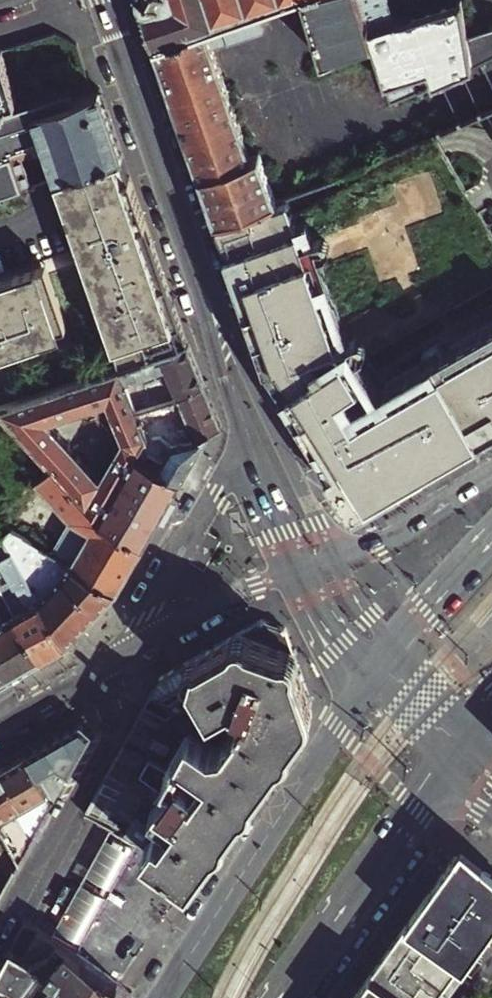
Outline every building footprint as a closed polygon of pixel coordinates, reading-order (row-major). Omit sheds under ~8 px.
[(143,3),(143,5),(156,42),(257,7),(277,0),(141,0),(143,3)] [(323,57),(373,41),(368,25),(327,40),(313,0),(305,0),(323,57)] [(327,40),(368,25),(361,0),(313,0),(327,40)] [(368,25),(373,41),(394,107),(478,65),(470,34),(463,2),(395,23),(388,0),(361,0),(368,25)] [(257,7),(156,42),(173,93),(222,76),(224,76),(214,45),(264,28),(257,7)] [(470,34),(478,65),(491,58),(491,22),(470,34)] [(0,48),(0,111),(6,109),(4,101),(18,97),(3,48),(0,48)] [(252,162),(222,76),(173,93),(203,179),(252,162)] [(100,87),(69,97),(39,107),(40,110),(0,123),(0,158),(0,159),(0,194),(37,182),(29,153),(52,146),(62,174),(123,154),(100,87)] [(217,221),(221,232),(226,231),(230,241),(225,243),(233,268),(238,266),(246,289),(241,290),(263,353),(267,351),(271,362),(266,364),(267,365),(271,363),(286,387),(284,388),(341,475),(349,482),(360,486),(371,487),(382,485),(390,482),(491,413),(491,305),(435,344),(430,336),(415,347),(419,354),(374,384),(355,357),(491,265),(491,217),(436,134),(366,169),(342,178),(347,185),(339,189),(337,185),(330,189),(333,193),(297,212),(288,196),(276,200),(217,221)] [(59,188),(85,259),(94,256),(75,201),(132,181),(126,165),(123,154),(62,174),(55,176),(59,188)] [(203,179),(217,221),(276,200),(261,159),(252,162),(203,179)] [(170,292),(132,181),(75,201),(94,256),(85,259),(122,365),(188,343),(175,304),(159,309),(155,298),(170,292)] [(37,275),(46,300),(58,296),(47,264),(0,281),(0,288),(37,275)] [(233,268),(241,290),(246,289),(238,266),(233,268)] [(41,341),(39,335),(68,324),(58,296),(46,300),(37,275),(0,288),(0,355),(41,341)] [(170,292),(155,298),(159,309),(175,304),(170,292)] [(120,366),(126,380),(132,394),(137,407),(205,384),(188,343),(158,353),(122,365),(120,366)] [(263,353),(266,364),(271,362),(267,351),(263,353)] [(145,542),(182,477),(144,455),(149,446),(140,441),(147,430),(145,425),(137,407),(132,394),(126,380),(120,366),(0,406),(0,407),(53,464),(98,514),(145,542)] [(205,384),(137,407),(145,425),(167,417),(178,440),(207,433),(220,428),(222,424),(205,384)] [(144,455),(182,477),(207,433),(178,440),(154,446),(147,430),(140,441),(149,446),(144,455)] [(54,553),(57,555),(117,590),(145,542),(98,514),(53,464),(37,479),(73,518),(53,553),(54,553)] [(11,552),(66,645),(117,590),(57,555),(51,565),(47,558),(54,553),(53,553),(44,548),(41,551),(44,555),(40,559),(35,551),(40,545),(11,529),(1,534),(11,552)] [(1,534),(0,535),(0,558),(11,552),(1,534)] [(4,594),(42,659),(66,645),(11,552),(0,558),(0,586),(4,594)] [(42,659),(4,594),(0,596),(0,683),(42,659)] [(262,619),(187,662),(214,710),(234,695),(248,704),(224,741),(213,743),(205,738),(202,719),(201,717),(174,669),(160,677),(152,691),(168,700),(173,708),(181,722),(189,728),(176,751),(180,754),(183,750),(205,762),(196,778),(169,763),(168,766),(150,756),(141,773),(161,790),(156,798),(157,799),(152,807),(171,822),(166,829),(151,819),(147,824),(133,815),(147,790),(147,782),(138,776),(137,771),(146,754),(124,742),(86,811),(112,828),(113,829),(116,828),(121,836),(124,832),(138,841),(187,875),(192,880),(306,722),(310,696),(286,627),(262,619)] [(187,662),(174,669),(201,717),(214,710),(187,662)] [(168,718),(173,708),(168,700),(152,691),(145,705),(168,718)] [(168,718),(145,705),(128,736),(164,756),(179,730),(174,721),(168,718)] [(82,721),(26,753),(54,798),(93,731),(82,721)] [(26,753),(1,768),(37,830),(54,798),(26,753)] [(0,769),(0,827),(1,828),(19,861),(37,830),(1,768),(0,769)] [(112,828),(69,906),(94,920),(132,852),(121,836),(116,828),(113,829),(112,828)] [(124,832),(121,836),(132,852),(138,841),(124,832)] [(491,922),(491,870),(462,846),(353,997),(438,997),(491,922)] [(94,920),(69,906),(63,917),(88,931),(94,920)] [(78,950),(88,931),(63,917),(52,936),(78,950)] [(0,967),(0,980),(28,997),(107,997),(119,982),(114,978),(103,971),(48,936),(26,920),(0,967)] [(103,971),(114,978),(119,971),(124,975),(134,961),(117,949),(103,971)] [(0,980),(0,997),(28,997),(0,980)]
